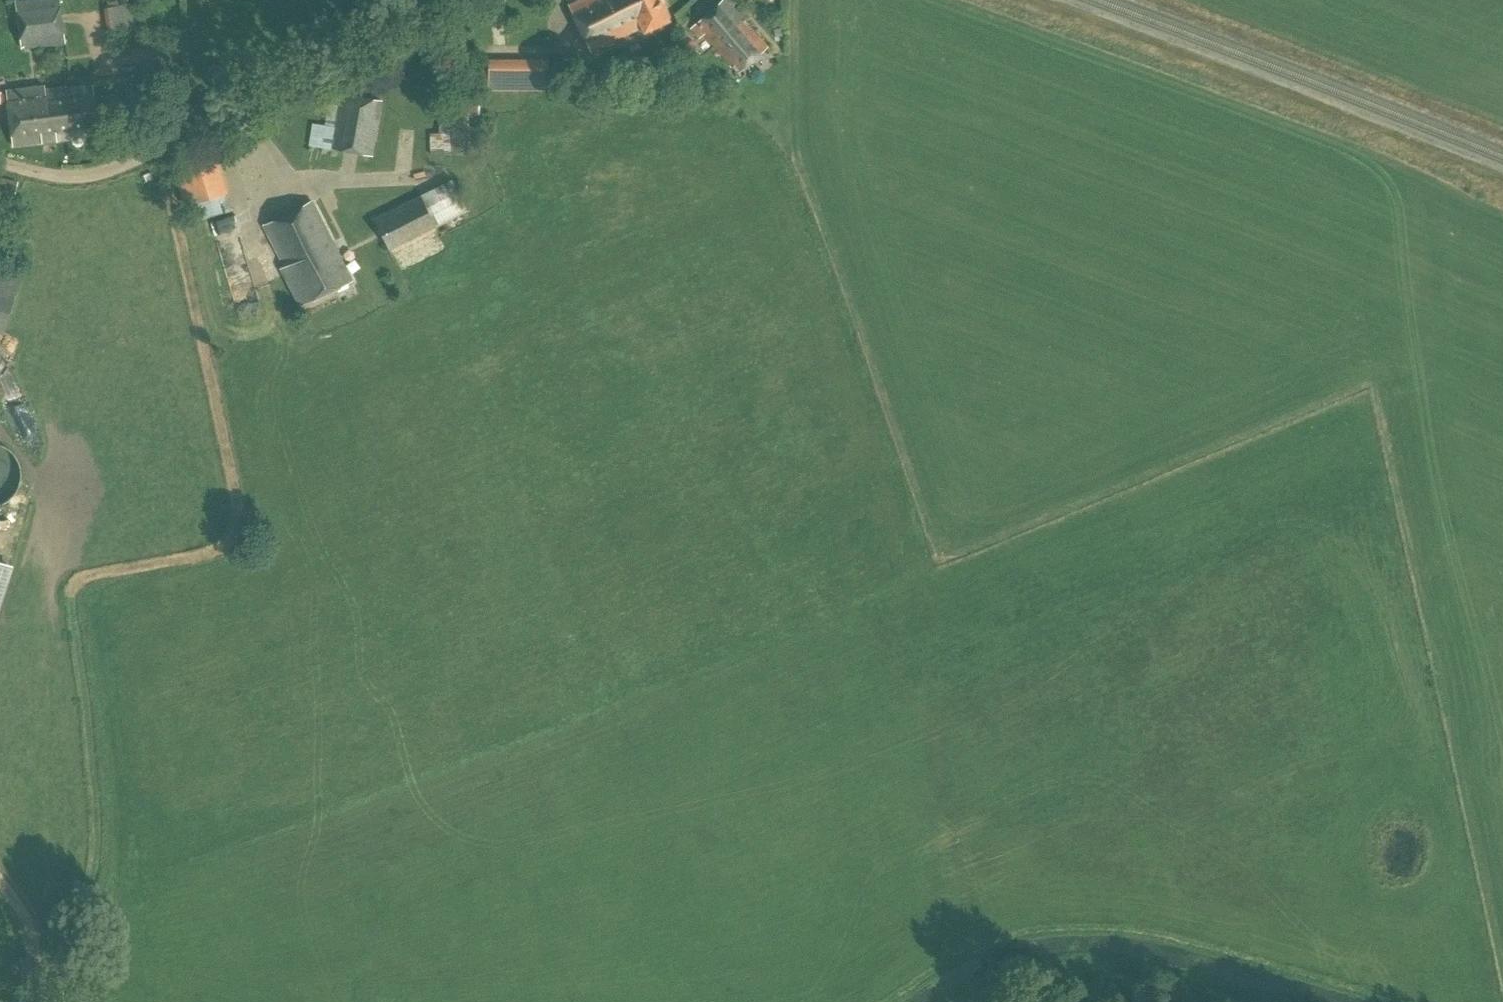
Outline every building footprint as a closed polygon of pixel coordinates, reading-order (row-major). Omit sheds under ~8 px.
[(66,43),(60,0),(15,0),(21,49),(66,43)] [(139,21),(135,0),(126,0),(112,2),(117,25),(139,21)] [(671,20),(661,0),(580,0),(570,5),(592,52),(642,28),(644,32),(671,20)] [(769,46),(727,0),(724,0),(697,24),(739,72),(769,46)] [(547,90),(547,60),(487,60),(487,90),(547,90)] [(128,107),(158,102),(154,80),(124,85),(128,107)] [(66,89),(65,82),(8,89),(15,146),(72,139),(72,137),(99,134),(93,86),(66,89)] [(447,115),(480,114),(480,92),(446,92),(447,115)] [(382,100),(340,93),(339,99),(333,98),(332,107),(328,107),(325,127),(313,125),(309,146),(372,157),(382,100)] [(455,130),(439,131),(440,150),(456,149),(455,130)] [(233,210),(212,144),(169,157),(185,206),(197,202),(202,220),(233,210)] [(389,251),(468,211),(452,179),(373,219),(389,251)] [(300,306),(353,280),(313,201),(264,226),(285,267),(281,269),(300,306)] [(425,245),(421,237),(398,249),(409,269),(450,248),(443,236),(425,245)] [(14,565),(0,561),(0,610),(14,565)]
